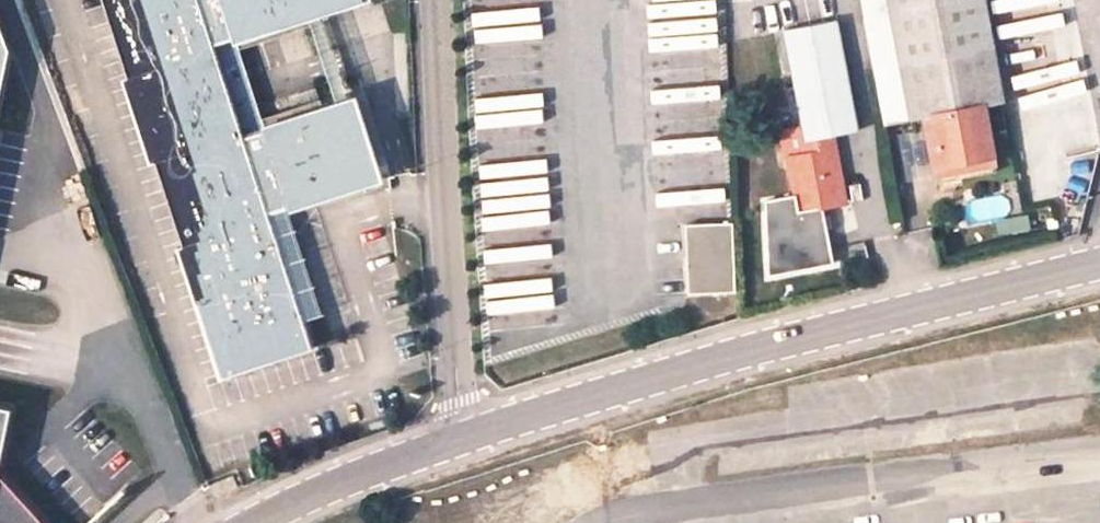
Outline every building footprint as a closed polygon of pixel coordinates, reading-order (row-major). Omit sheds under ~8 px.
[(319,349),(276,224),(370,192),(343,111),(273,135),(254,79),(233,86),(221,50),(241,43),(244,50),(315,27),(328,22),(356,13),(352,0),(113,0),(240,376),(319,349)] [(356,13),(369,8),(366,0),(352,0),(356,13)] [(995,170),(983,104),(1004,101),(984,0),(891,0),(913,118),(923,116),(935,114),(946,179),(995,170)] [(859,130),(838,21),(783,31),(802,127),(805,140),(833,136),(859,130)] [(328,22),(315,27),(343,111),(370,192),(384,188),(328,22)] [(241,43),(221,50),(233,86),(254,79),(244,50),(241,43)] [(935,114),(923,116),(934,181),(946,179),(935,114)] [(835,151),(833,136),(805,140),(802,127),(783,131),(788,158),(835,151)] [(788,158),(783,131),(777,132),(783,159),(788,158)] [(835,151),(788,158),(795,195),(798,211),(823,206),(845,202),(835,151)] [(798,211),(795,195),(765,201),(770,276),(834,264),(823,206),(798,211)] [(690,293),(738,293),(735,225),(693,226),(693,251),(689,251),(690,293)] [(13,409),(0,407),(0,468),(13,409)] [(0,473),(0,522),(45,522),(0,473)]
